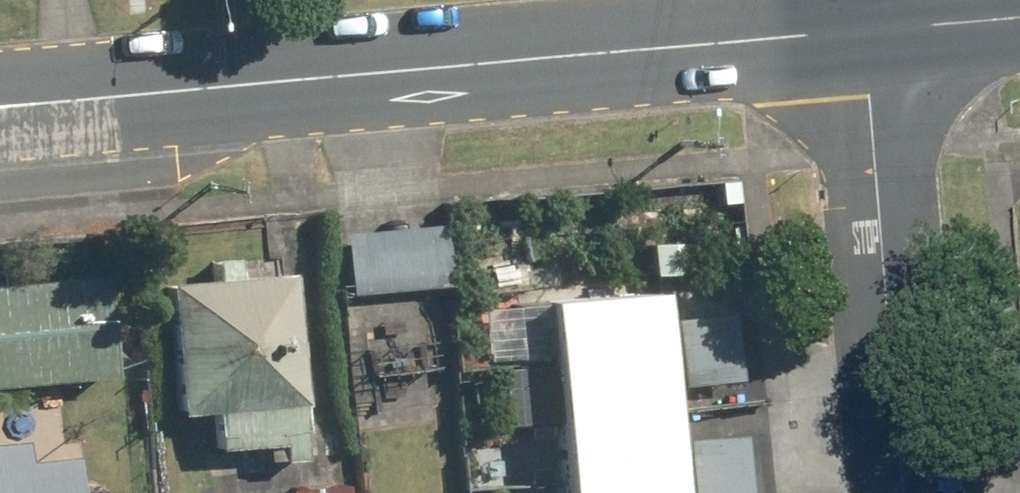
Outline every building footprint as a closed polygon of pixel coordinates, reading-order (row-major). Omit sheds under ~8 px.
[(440,222),(339,232),(346,292),(446,281),(440,222)] [(289,270),(162,280),(172,413),(207,410),(210,448),(302,441),(289,270)] [(537,296),(555,492),(674,492),(655,285),(537,296)] [(726,313),(668,319),(674,384),(733,378),(726,313)] [(678,441),(684,492),(743,492),(737,435),(678,441)] [(72,454),(25,459),(23,439),(0,441),(0,492),(76,492),(72,454)] [(276,485),(277,492),(343,492),(342,479),(276,485)]
